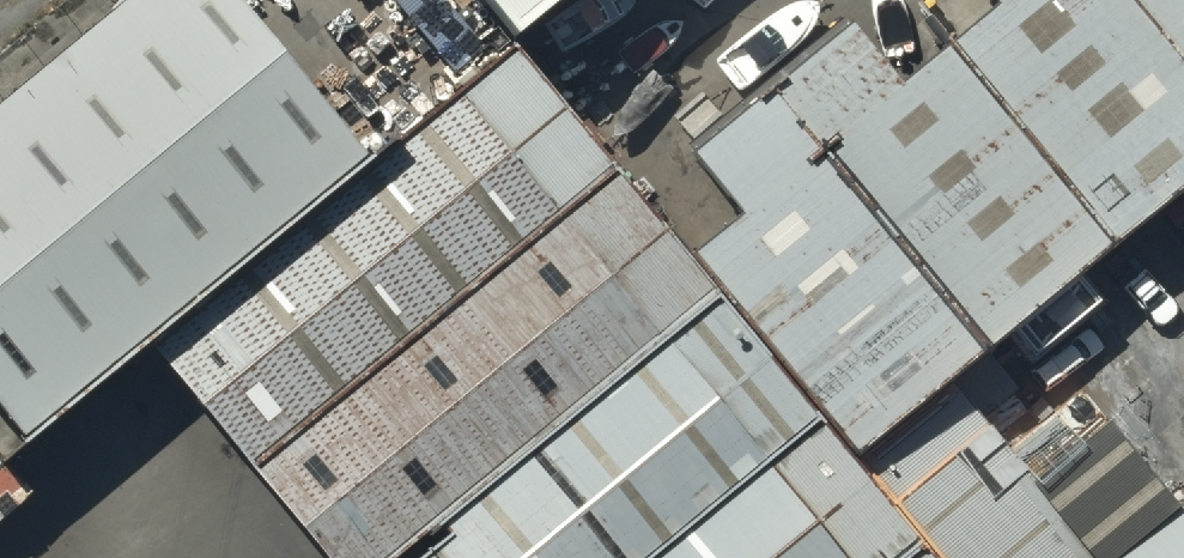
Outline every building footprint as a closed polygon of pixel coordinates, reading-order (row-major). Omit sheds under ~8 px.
[(0,103),(0,409),(24,439),(371,160),(242,0),(128,0),(0,103)] [(518,32),(557,0),(492,0),(518,32)] [(1134,0),(1000,0),(1001,1),(950,44),(1115,245),(1183,189),(1183,63),(1134,0)] [(1183,63),(1183,0),(1134,0),(1183,63)] [(853,23),(776,83),(992,348),(1115,245),(950,44),(906,83),(853,23)] [(618,166),(517,46),(371,160),(154,339),(251,461),(618,166)] [(992,348),(776,83),(695,148),(748,213),(698,254),(861,454),(992,348)] [(251,461),(329,557),(386,557),(717,288),(618,166),(251,461)] [(821,420),(717,288),(386,557),(652,557),(821,420)] [(1177,494),(1094,389),(1021,451),(954,379),(861,454),(949,557),(1183,557),(1183,489),(1177,494)] [(652,557),(904,557),(926,539),(821,420),(652,557)] [(926,539),(904,557),(941,557),(926,539)]
